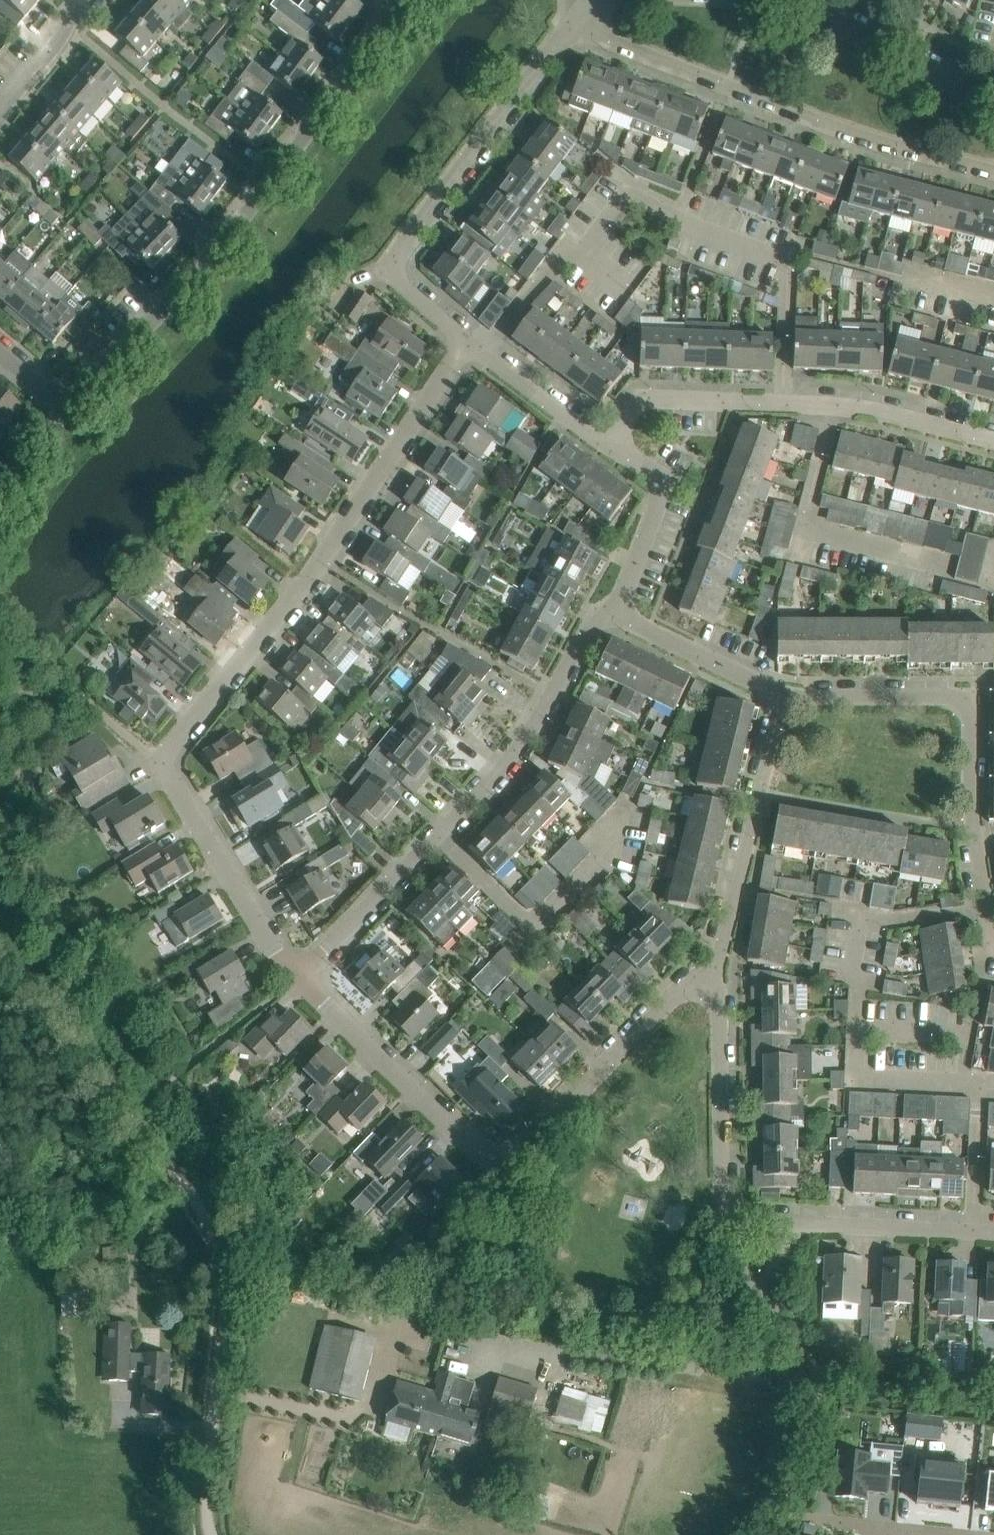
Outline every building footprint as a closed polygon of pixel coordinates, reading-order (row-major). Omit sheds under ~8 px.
[(10,21),(17,12),(25,18),(39,1),(38,0),(0,0),(0,13),(10,21)] [(144,1),(171,25),(179,32),(193,16),(185,8),(175,0),(145,0),(144,1)] [(192,0),(175,0),(185,8),(192,0)] [(244,1),(242,0),(233,0),(228,5),(236,11),(244,1)] [(350,24),(318,0),(304,0),(298,7),(289,0),(275,0),(270,6),(307,34),(315,24),(337,41),(350,24)] [(350,24),(363,7),(353,0),(318,0),(350,24)] [(966,8),(970,0),(949,0),(966,8)] [(133,6),(126,15),(157,41),(171,25),(144,1),(137,9),(133,6)] [(317,41),(307,34),(270,6),(277,11),(270,21),(278,28),(291,38),(279,54),(310,78),(322,61),(310,51),(317,41)] [(119,55),(141,73),(149,63),(143,58),(157,41),(126,15),(118,23),(122,27),(115,35),(127,45),(119,55)] [(217,20),(209,29),(217,35),(225,25),(217,20)] [(209,45),(217,35),(209,29),(202,39),(209,45)] [(191,53),(183,63),(190,69),(198,59),(191,53)] [(310,78),(279,54),(266,71),(253,61),(245,71),(267,88),(275,78),(297,95),(310,78)] [(569,78),(562,99),(570,102),(569,105),(589,113),(593,104),(606,71),(600,69),(602,64),(586,58),(577,81),(569,78)] [(107,100),(109,98),(122,83),(95,60),(88,68),(84,64),(76,73),(107,100)] [(593,104),(613,112),(628,74),(613,68),(611,73),(606,71),(593,104)] [(240,82),(227,99),(238,108),(269,131),(282,114),(260,97),(267,88),(245,71),(238,81),(240,82)] [(93,116),(107,100),(76,73),(69,82),(73,85),(66,93),(93,116)] [(642,80),(628,74),(613,112),(633,119),(646,86),(641,84),(642,80)] [(651,88),(646,86),(633,119),(630,128),(650,136),(668,89),(653,84),(651,88)] [(670,144),(686,102),(681,100),(683,95),(668,89),(650,136),(670,144)] [(79,133),(93,116),(66,93),(59,101),(55,97),(48,106),(79,133)] [(238,108),(227,99),(225,98),(205,125),(227,141),(234,131),(256,148),(269,131),(238,108)] [(670,144),(695,153),(699,143),(695,142),(709,105),(693,99),(692,104),(686,102),(670,144)] [(79,133),(48,106),(41,115),(45,118),(38,126),(65,149),(74,157),(88,140),(79,133)] [(143,114),(134,123),(141,129),(150,119),(143,114)] [(733,162),(746,129),(740,127),(742,122),(726,116),(712,154),(724,158),(720,168),(729,172),(733,162)] [(575,143),(559,131),(543,119),(533,132),(537,135),(533,140),(562,161),(575,143)] [(133,139),(141,129),(134,123),(126,133),(133,139)] [(65,149),(38,126),(31,133),(27,130),(20,139),(51,165),(65,149)] [(753,170),(768,132),(753,126),(751,131),(746,129),(733,162),(753,170)] [(773,177),(786,144),(781,142),(782,138),(768,132),(753,170),(773,177)] [(583,133),(581,139),(591,147),(592,146),(595,137),(583,133)] [(225,165),(211,155),(189,138),(169,165),(213,199),(226,182),(217,175),(225,165)] [(51,165),(20,139),(12,147),(16,151),(9,159),(36,182),(51,165)] [(549,178),(562,161),(533,140),(530,144),(526,141),(516,154),(549,178)] [(793,185),(808,148),(793,142),(791,146),(786,144),(773,177),(793,185)] [(126,156),(113,145),(105,155),(111,160),(118,166),(126,156)] [(613,160),(617,163),(622,149),(612,145),(608,156),(613,160)] [(823,153),(808,148),(793,185),(814,193),(826,160),(821,158),(823,153)] [(549,178),(516,154),(507,167),(511,169),(507,174),(536,196),(549,178)] [(814,193),(835,201),(849,163),(833,157),(832,162),(826,160),(814,193)] [(639,165),(625,159),(622,166),(634,176),(635,177),(638,168),(639,165)] [(110,175),(118,166),(111,160),(103,169),(110,175)] [(213,199),(169,165),(150,191),(170,209),(171,209),(178,199),(200,215),(213,199)] [(841,203),(838,215),(867,222),(870,211),(879,177),(873,175),(874,170),(858,166),(853,186),(850,197),(843,195),(841,203)] [(638,168),(635,177),(655,184),(658,175),(638,168)] [(14,179),(6,170),(0,175),(0,184),(4,188),(14,179)] [(595,186),(602,176),(595,170),(587,180),(595,186)] [(891,216),(901,177),(886,173),(884,178),(879,177),(870,211),(891,216)] [(500,176),(490,188),(522,213),(531,219),(532,220),(545,203),(536,196),(507,174),(504,179),(500,176)] [(655,184),(679,194),(683,185),(658,175),(655,184)] [(912,222),(921,187),(915,186),(916,181),(901,177),(891,216),(912,222)] [(86,179),(78,189),(85,195),(93,185),(86,179)] [(587,180),(580,190),(587,196),(595,186),(587,180)] [(694,191),(704,195),(708,185),(698,181),(694,191)] [(933,227),(943,188),(927,184),(926,189),(921,187),(912,222),(933,227)] [(490,188),(481,201),(485,204),(481,209),(510,230),(518,236),(531,219),(522,213),(490,188)] [(943,188),(933,227),(954,233),(963,198),(957,197),(958,192),(943,188)] [(77,204),(85,195),(78,189),(70,198),(77,204)] [(150,191),(127,215),(139,227),(166,254),(181,238),(168,226),(178,215),(171,209),(170,209),(150,191)] [(50,210),(33,195),(26,203),(28,204),(23,211),(26,213),(31,207),(43,218),(50,210)] [(974,238),(985,199),(969,195),(968,200),(963,198),(954,233),(957,234),(957,236),(959,239),(969,242),(972,240),(973,238),(974,238)] [(763,205),(742,197),(738,208),(758,216),(763,205)] [(573,199),(566,209),(573,214),(581,204),(573,199)] [(974,238),(993,243),(993,201),(985,199),(974,238)] [(775,222),(779,211),(763,205),(758,216),(775,222)] [(495,248),(492,252),(501,259),(518,236),(510,230),(481,209),(478,213),(474,210),(464,224),(495,248)] [(43,218),(52,225),(59,218),(50,210),(43,218)] [(788,228),(793,216),(783,213),(779,225),(788,228)] [(560,214),(556,219),(565,226),(568,221),(560,214)] [(106,224),(97,234),(102,238),(103,239),(108,244),(110,246),(123,258),(125,256),(134,265),(141,258),(152,269),(166,254),(139,227),(127,215),(112,230),(106,224)] [(86,238),(94,230),(85,222),(78,229),(86,238)] [(828,245),(832,233),(820,229),(814,241),(828,245)] [(86,238),(95,246),(102,238),(97,234),(94,230),(86,238)] [(447,254),(475,275),(489,258),(461,236),(447,254)] [(667,246),(677,250),(681,241),(671,237),(667,246)] [(839,248),(828,245),(814,241),(811,253),(836,260),(839,248)] [(536,250),(543,255),(548,250),(538,243),(534,248),(536,250)] [(0,268),(0,299),(2,301),(32,266),(15,251),(3,265),(0,268)] [(880,258),(877,270),(896,275),(902,276),(905,264),(901,263),(893,261),(894,255),(882,251),(880,258)] [(923,265),(926,254),(914,251),(911,262),(923,265)] [(946,263),(944,269),(952,271),(956,255),(948,253),(946,263)] [(447,254),(433,272),(450,285),(471,301),(485,283),(475,275),(447,254)] [(868,254),(865,267),(867,267),(877,270),(880,258),(868,254)] [(681,261),(674,259),(670,257),(666,266),(678,270),(681,261)] [(810,259),(808,266),(807,268),(819,271),(822,262),(810,259)] [(937,261),(935,267),(944,269),(946,263),(937,261)] [(819,271),(819,282),(824,283),(829,284),(831,274),(834,265),(829,264),(822,262),(819,271)] [(968,262),(965,275),(986,280),(989,270),(980,268),(981,266),(968,262)] [(49,281),(32,266),(2,301),(8,306),(5,310),(16,319),(49,281)] [(522,267),(518,272),(528,280),(532,275),(522,267)] [(843,268),(841,277),(851,279),(853,270),(843,268)] [(712,273),(700,269),(697,277),(709,282),(712,273)] [(865,273),(853,270),(851,279),(863,282),(865,273)] [(709,282),(720,286),(723,278),(712,273),(709,282)] [(863,282),(875,285),(877,276),(865,273),(863,282)] [(37,331),(67,294),(51,280),(50,281),(49,281),(16,319),(28,329),(31,325),(37,331)] [(465,308),(471,301),(471,300),(450,285),(445,290),(465,308)] [(755,289),(743,285),(740,294),(751,298),(755,289)] [(511,302),(518,293),(511,287),(504,297),(511,302)] [(563,287),(557,295),(567,302),(573,295),(563,287)] [(751,298),(763,303),(766,294),(755,289),(751,298)] [(359,316),(371,299),(359,291),(343,315),(355,322),(359,316)] [(67,294),(37,331),(53,344),(65,331),(70,335),(76,328),(81,331),(98,310),(89,302),(84,307),(68,293),(67,294)] [(577,310),(583,302),(573,295),(567,302),(577,310)] [(614,319),(622,324),(630,314),(641,331),(640,318),(645,311),(637,305),(629,299),(627,302),(626,303),(614,319)] [(530,351),(551,323),(534,310),(512,338),(530,351)] [(926,316),(914,313),(911,322),(923,325),(926,316)] [(597,314),(592,321),(602,328),(607,321),(597,314)] [(923,325),(936,328),(938,319),(926,316),(923,325)] [(795,333),(793,368),(815,369),(817,334),(817,318),(795,317),(795,333)] [(400,362),(412,370),(427,348),(400,331),(403,327),(390,319),(373,344),(365,339),(357,351),(392,374),(400,362)] [(617,329),(611,324),(607,321),(602,328),(611,336),(617,329)] [(551,323),(530,351),(547,364),(569,336),(551,323)] [(707,324),(685,323),(685,333),(683,368),(705,369),(707,324)] [(861,336),(859,371),(881,372),(883,324),(861,323),(861,336)] [(729,325),(707,324),(705,369),(727,370),(729,325)] [(968,327),(956,324),(953,333),(965,336),(968,327)] [(965,336),(977,339),(980,330),(968,327),(965,336)] [(661,368),(663,332),(641,331),(640,367),(661,368)] [(663,332),(661,368),(683,368),(685,333),(663,332)] [(350,363),(342,374),(356,383),(346,397),(380,419),(398,392),(386,384),(392,374),(357,351),(331,333),(323,345),(350,363)] [(837,370),(839,335),(817,334),(815,369),(837,370)] [(750,336),(728,335),(727,370),(749,371),(750,336)] [(861,336),(839,335),(837,370),(859,371),(861,336)] [(586,349),(569,336),(547,364),(565,378),(586,349)] [(772,337),(750,336),(749,371),(771,372),(772,337)] [(909,379),(918,345),(896,340),(888,374),(909,379)] [(930,385),(939,350),(918,345),(909,379),(930,385)] [(586,349),(565,378),(582,391),(604,363),(586,349)] [(930,385),(951,390),(960,356),(939,350),(930,385)] [(951,390),(972,396),(981,361),(960,356),(951,390)] [(993,401),(993,399),(993,365),(981,361),(972,396),(993,401)] [(600,404),(621,376),(604,363),(582,391),(600,404)] [(459,418),(506,449),(529,464),(541,444),(506,421),(513,409),(480,387),(466,408),(489,423),(483,433),(459,418)] [(21,407),(0,389),(0,432),(21,407)] [(335,451),(351,462),(367,439),(347,425),(353,416),(322,395),(315,406),(321,410),(306,432),(335,451)] [(493,441),(505,450),(506,449),(459,418),(445,439),(469,454),(462,464),(439,449),(438,449),(486,481),(493,469),(480,460),(493,441)] [(770,458),(778,438),(744,425),(736,445),(770,458)] [(813,453),(819,430),(807,427),(801,450),(813,453)] [(862,437),(841,432),(832,467),(853,473),(862,437)] [(338,482),(328,476),(335,465),(319,456),(304,445),(286,434),(279,445),(301,459),(286,481),(322,505),(338,482)] [(884,443),(862,437),(853,473),(874,478),(884,443)] [(544,462),(540,469),(557,482),(579,453),(561,440),(558,444),(550,438),(542,452),(549,456),(544,462)] [(874,478),(894,483),(893,489),(894,489),(903,454),(905,448),(884,443),(874,478)] [(762,479),(770,458),(736,445),(728,466),(762,479)] [(418,480),(465,512),(473,500),(468,497),(472,490),(481,478),(485,481),(486,481),(438,449),(425,470),(448,485),(442,495),(418,480)] [(596,466),(579,453),(557,482),(574,495),(596,466)] [(894,489),(915,495),(924,459),(903,454),(894,489)] [(924,459),(915,495),(936,500),(945,465),(924,459)] [(945,465),(936,500),(957,506),(966,470),(945,465)] [(596,466),(574,495),(591,508),(613,479),(596,466)] [(728,466),(720,486),(754,499),(762,479),(728,466)] [(808,471),(796,468),(794,479),(805,482),(808,471)] [(978,511),(987,476),(966,470),(957,506),(978,511)] [(993,515),(993,477),(987,476),(978,511),(993,515)] [(613,479),(591,508),(609,522),(631,492),(613,479)] [(398,511),(397,511),(431,534),(445,543),(445,542),(450,535),(452,531),(439,522),(451,503),(465,512),(418,480),(404,501),(428,516),(421,526),(398,511)] [(305,509),(271,486),(258,505),(272,514),(259,535),(277,548),(276,550),(280,553),(282,550),(289,555),(306,528),(297,522),(305,509)] [(712,507),(746,520),(754,499),(720,486),(712,507)] [(823,494),(822,495),(819,507),(829,509),(832,497),(823,494)] [(541,504),(531,499),(526,510),(535,515),(541,504)] [(785,503),(775,501),(772,511),(782,514),(785,503)] [(793,517),(796,506),(785,503),(782,514),(793,517)] [(541,504),(535,515),(544,520),(550,510),(541,504)] [(857,529),(858,526),(862,527),(867,506),(862,504),(856,529),(857,529)] [(862,527),(866,528),(865,531),(872,533),(878,508),(867,506),(862,527)] [(705,527),(739,540),(746,520),(712,507),(705,527)] [(397,511),(384,532),(407,547),(400,557),(377,542),(410,564),(424,573),(432,562),(418,553),(431,534),(444,543),(445,543),(397,511)] [(509,514),(501,528),(508,532),(516,518),(509,514)] [(900,540),(901,537),(905,538),(910,517),(904,515),(898,540),(900,540)] [(908,539),(908,542),(909,543),(915,518),(910,517),(905,538),(908,539)] [(579,526),(570,521),(564,531),(573,536),(579,526)] [(599,537),(579,526),(573,536),(594,548),(599,537)] [(950,541),(954,528),(946,526),(939,551),(945,552),(948,540),(950,541)] [(736,562),(737,561),(731,559),(739,540),(705,527),(697,547),(702,549),(736,562)] [(508,532),(501,528),(493,543),(500,547),(502,544),(510,548),(515,539),(507,534),(508,532)] [(536,548),(585,575),(589,569),(594,572),(600,560),(595,557),(596,556),(564,538),(547,528),(536,548)] [(966,533),(963,544),(986,549),(989,539),(966,533)] [(257,557),(242,545),(236,540),(220,558),(230,566),(218,580),(249,605),(268,582),(250,567),(257,557)] [(377,542),(363,563),(387,578),(379,589),(403,605),(411,593),(408,591),(397,584),(410,564),(377,542)] [(774,546),(764,543),(761,554),(771,557),(774,546)] [(963,544),(960,555),(984,560),(986,549),(963,544)] [(470,547),(465,555),(476,561),(482,551),(473,546),(470,547)] [(782,560),(785,549),(774,546),(771,557),(782,560)] [(575,594),(585,575),(536,548),(526,567),(543,576),(543,577),(575,594)] [(482,551),(476,561),(475,563),(482,567),(488,556),(490,553),(483,549),(482,551)] [(729,583),(736,562),(702,549),(695,570),(729,583)] [(960,555),(957,567),(981,571),(984,560),(960,555)] [(488,556),(482,567),(488,571),(494,560),(488,556)] [(474,582),(482,567),(475,563),(467,578),(474,582)] [(795,578),(798,565),(787,563),(784,575),(795,578)] [(814,570),(802,567),(800,577),(811,580),(814,570)] [(957,567),(954,578),(977,584),(981,571),(957,567)] [(721,603),(729,583),(695,570),(687,590),(721,603)] [(826,573),(814,570),(811,580),(824,583),(826,573)] [(445,571),(438,583),(450,590),(453,592),(460,581),(445,571)] [(836,576),(826,573),(824,583),(834,586),(836,576)] [(795,578),(784,575),(782,582),(781,586),(792,589),(793,585),(795,578)] [(233,607),(210,588),(195,576),(183,589),(203,606),(189,623),(216,645),(234,624),(225,617),(233,607)] [(564,613),(575,594),(543,577),(533,595),(521,588),(521,589),(564,613)] [(951,594),(954,584),(942,581),(940,591),(951,594)] [(774,587),(763,584),(757,604),(769,607),(774,587)] [(963,598),(966,587),(954,584),(951,594),(963,598)] [(792,589),(781,586),(778,597),(789,599),(792,589)] [(974,600),(977,590),(966,587),(963,598),(974,600)] [(459,604),(466,608),(474,593),(467,589),(459,604)] [(564,613),(521,589),(510,608),(522,614),(554,632),(564,613)] [(687,590),(679,610),(714,623),(721,603),(687,590)] [(985,603),(987,593),(977,590),(974,600),(985,603)] [(448,591),(441,603),(450,607),(456,596),(448,591)] [(394,613),(370,597),(360,609),(343,594),(328,613),(367,646),(368,646),(360,639),(374,621),(382,628),(394,613)] [(459,604),(451,618),(458,622),(466,608),(459,604)] [(304,642),(321,656),(344,675),(344,674),(336,668),(351,650),(359,657),(367,646),(328,613),(327,614),(344,628),(337,637),(320,623),(304,642)] [(522,614),(511,633),(543,651),(554,632),(522,614)] [(760,642),(767,623),(768,620),(757,615),(756,619),(749,638),(760,642)] [(190,639),(174,627),(161,616),(153,626),(158,631),(141,651),(183,685),(201,664),(182,649),(190,639)] [(777,658),(907,658),(907,664),(993,664),(993,627),(908,627),(908,621),(777,621),(777,638),(777,658)] [(511,658),(508,663),(522,671),(525,666),(532,670),(543,651),(511,633),(500,652),(511,658)] [(615,682),(631,649),(611,640),(595,673),(615,682)] [(492,668),(448,644),(441,656),(451,665),(440,679),(480,713),(486,706),(480,702),(489,691),(479,684),(492,668)] [(622,719),(635,692),(651,659),(631,649),(615,682),(624,687),(616,704),(607,699),(602,709),(622,719)] [(399,661),(408,669),(416,659),(407,651),(399,661)] [(296,652),(280,671),(312,697),(327,679),(335,685),(344,675),(321,656),(313,666),(296,652)] [(156,679),(130,658),(116,675),(126,683),(114,697),(142,719),(148,712),(156,718),(167,704),(149,689),(156,679)] [(635,692),(636,692),(654,701),(670,668),(651,659),(635,692)] [(385,662),(378,671),(381,673),(388,665),(385,662)] [(690,678),(670,668),(654,701),(674,711),(681,696),(690,678)] [(312,697),(280,671),(297,685),(289,695),(272,680),(256,700),(288,726),(303,707),(311,714),(320,703),(312,697)] [(344,675),(335,685),(354,701),(363,690),(344,675)] [(418,684),(408,696),(415,701),(424,709),(427,712),(445,726),(452,717),(461,725),(470,714),(475,719),(480,713),(440,679),(429,693),(418,684)] [(706,685),(696,680),(691,690),(701,695),(706,685)] [(607,699),(602,697),(584,689),(580,698),(602,709),(607,699)] [(701,695),(691,690),(686,700),(696,705),(701,695)] [(635,692),(622,719),(632,724),(638,713),(628,708),(636,692),(635,692)] [(718,699),(711,728),(746,737),(753,708),(718,699)] [(400,719),(392,729),(404,739),(431,761),(446,743),(437,735),(420,721),(427,712),(424,709),(415,701),(400,719)] [(595,712),(577,704),(567,724),(615,747),(601,740),(610,720),(604,717),(595,712)] [(349,721),(340,733),(351,742),(361,731),(349,721)] [(661,738),(666,728),(655,723),(650,732),(661,738)] [(615,747),(567,724),(558,744),(601,764),(605,766),(615,747)] [(711,728),(704,756),(739,765),(746,737),(711,728)] [(273,764),(269,757),(258,740),(244,748),(235,733),(204,752),(221,779),(242,766),(249,779),(273,764)] [(59,752),(47,759),(58,778),(69,771),(80,790),(73,794),(82,809),(111,792),(129,781),(115,760),(106,765),(99,753),(103,751),(94,737),(91,739),(88,734),(71,744),(59,752)] [(654,753),(658,743),(648,738),(643,748),(654,753)] [(414,794),(428,776),(422,772),(431,761),(404,739),(389,757),(378,748),(370,758),(414,794)] [(581,779),(591,784),(593,780),(601,764),(558,744),(548,763),(581,779)] [(296,753),(289,757),(295,766),(302,762),(296,753)] [(739,765),(704,756),(697,785),(732,793),(739,765)] [(413,794),(414,794),(370,758),(362,767),(364,768),(351,785),(361,793),(393,820),(398,813),(392,809),(401,798),(392,791),(398,782),(413,794)] [(638,758),(622,792),(632,797),(649,763),(638,758)] [(249,779),(255,788),(234,801),(249,826),(281,806),(273,791),(285,784),(273,764),(249,779)] [(664,772),(653,769),(650,780),(661,782),(664,772)] [(571,796),(545,771),(529,787),(555,813),(569,798),(571,796)] [(675,775),(664,772),(661,782),(673,785),(675,775)] [(581,779),(577,788),(578,789),(588,797),(605,813),(613,805),(616,802),(603,789),(593,780),(591,784),(581,779)] [(529,787),(514,802),(540,828),(555,813),(529,787)] [(571,796),(569,798),(578,806),(579,805),(588,797),(578,789),(571,796)] [(335,798),(329,805),(336,815),(344,828),(351,839),(351,840),(358,832),(364,824),(373,832),(382,821),(388,826),(393,820),(361,793),(354,801),(348,797),(342,804),(335,798)] [(651,797),(641,794),(638,806),(648,808),(651,797)] [(323,795),(307,804),(313,815),(329,805),(323,795)] [(117,800),(100,811),(93,815),(104,834),(114,827),(126,846),(163,823),(147,796),(123,810),(117,800)] [(588,797),(579,805),(582,808),(597,822),(605,813),(588,797)] [(729,805),(694,797),(689,818),(724,827),(729,805)] [(514,802),(499,818),(525,843),(531,848),(537,841),(532,836),(540,828),(514,802)] [(943,882),(949,845),(906,838),(907,832),(778,809),(772,845),(900,868),(899,874),(943,882)] [(274,838),(261,846),(276,870),(293,860),(309,851),(294,827),(301,822),(295,812),(273,825),(268,828),(274,838)] [(499,818),(484,833),(510,859),(525,843),(499,818)] [(719,848),(724,827),(689,818),(683,839),(719,848)] [(662,822),(651,819),(649,831),(659,833),(662,822)] [(646,842),(656,845),(659,833),(649,831),(646,842)] [(474,834),(465,844),(469,848),(468,849),(495,875),(509,860),(510,859),(484,833),(478,839),(474,834)] [(582,862),(590,853),(576,839),(573,837),(570,840),(564,845),(582,862)] [(719,848),(683,839),(678,860),(714,869),(719,848)] [(342,843),(321,856),(328,867),(349,854),(342,843)] [(144,849),(127,860),(122,863),(136,886),(150,878),(159,892),(193,872),(176,844),(150,860),(144,849)] [(574,870),(582,862),(564,845),(561,849),(556,853),(574,870)] [(556,853),(548,862),(551,864),(566,878),(574,870),(556,853)] [(776,857),(766,855),(763,868),(774,869),(776,857)] [(300,883),(288,890),(303,915),(336,895),(325,878),(321,871),(328,867),(321,856),(295,873),(301,882),(300,883)] [(678,860),(673,882),(709,890),(714,869),(678,860)] [(649,875),(652,864),(641,861),(638,873),(649,875)] [(453,865),(437,881),(463,907),(465,905),(469,909),(473,905),(469,901),(479,891),(453,865)] [(547,869),(544,866),(536,875),(553,891),(561,883),(547,869)] [(772,880),(774,869),(763,868),(762,878),(772,880)] [(638,873),(635,884),(646,887),(649,875),(638,873)] [(818,874),(817,894),(843,895),(843,875),(818,874)] [(536,875),(534,877),(528,883),(545,900),(553,891),(536,875)] [(770,892),(772,880),(762,878),(760,890),(770,892)] [(791,880),(779,878),(777,889),(789,891),(791,880)] [(802,882),(791,880),(789,891),(800,893),(802,882)] [(437,881),(422,897),(458,932),(473,916),(463,907),(437,881)] [(600,884),(593,890),(603,899),(611,892),(601,882),(600,884)] [(673,882),(668,903),(704,911),(709,890),(673,882)] [(813,884),(802,882),(800,893),(812,895),(813,884)] [(528,883),(520,891),(523,895),(518,900),(527,909),(529,909),(537,908),(545,900),(528,883)] [(885,885),(873,883),(869,907),(881,909),(885,885)] [(896,888),(885,885),(881,909),(892,911),(896,888)] [(177,947),(190,939),(205,930),(222,920),(207,896),(180,912),(174,902),(153,914),(160,925),(163,924),(177,947)] [(791,924),(795,902),(759,896),(755,917),(791,924)] [(953,906),(952,896),(940,897),(941,904),(941,908),(953,906)] [(407,912),(433,938),(443,948),(458,932),(422,897),(407,912)] [(646,917),(632,932),(655,954),(666,944),(674,951),(693,931),(677,919),(663,910),(650,901),(640,911),(646,917)] [(829,916),(831,904),(820,902),(818,914),(829,916)] [(578,906),(566,918),(586,938),(598,925),(578,906)] [(492,920),(509,936),(517,928),(500,911),(492,920)] [(787,945),(791,924),(755,917),(751,939),(787,945)] [(495,923),(488,931),(502,944),(509,936),(495,923)] [(959,946),(956,924),(920,930),(923,952),(959,946)] [(823,952),(825,940),(827,929),(814,927),(812,938),(814,938),(812,950),(823,952)] [(632,932),(615,949),(607,958),(638,988),(653,973),(645,965),(655,954),(632,932)] [(552,933),(541,944),(546,950),(548,951),(559,940),(558,938),(552,933)] [(783,967),(787,945),(751,939),(747,961),(783,967)] [(896,956),(898,944),(887,943),(885,954),(896,956)] [(959,946),(923,952),(926,973),(963,968),(959,946)] [(513,955),(505,947),(488,964),(497,973),(513,955)] [(362,972),(353,981),(375,1002),(395,981),(404,989),(416,977),(423,969),(414,960),(404,971),(395,962),(383,950),(379,955),(373,961),(366,954),(355,965),(362,972)] [(812,950),(810,961),(821,963),(823,952),(812,950)] [(202,959),(182,971),(186,979),(197,972),(210,994),(215,991),(223,1004),(210,1012),(221,1026),(233,1018),(232,1016),(245,1008),(238,997),(248,990),(234,966),(239,963),(232,951),(206,967),(202,959)] [(885,954),(883,966),(894,968),(896,956),(885,954)] [(504,979),(505,981),(509,976),(515,971),(522,963),(513,955),(497,973),(504,979)] [(607,958),(582,984),(605,1006),(615,995),(623,1003),(638,988),(607,958)] [(526,959),(522,963),(515,971),(539,994),(544,989),(538,984),(542,980),(531,968),(533,966),(532,964),(526,959)] [(488,964),(470,983),(485,998),(504,979),(497,973),(488,964)] [(404,990),(392,1002),(401,1010),(392,1019),(412,1038),(426,1024),(436,1014),(425,1003),(433,994),(427,988),(440,976),(428,965),(423,969),(416,977),(404,989),(404,990)] [(963,968),(926,973),(930,995),(966,990),(963,968)] [(795,1010),(795,986),(794,977),(787,976),(763,972),(751,970),(752,995),(763,995),(763,1010),(795,1010)] [(528,994),(523,999),(546,1021),(556,1011),(539,994),(515,971),(509,976),(528,994)] [(884,981),(882,993),(906,997),(908,985),(884,981)] [(582,984),(565,1001),(566,1002),(557,1011),(587,1040),(602,1025),(594,1017),(605,1006),(582,984)] [(984,1026),(993,1027),(989,1048),(991,1048),(993,1049),(993,990),(991,990),(984,1026)] [(834,1009),(847,1009),(848,1001),(834,1001),(834,1009)] [(834,1009),(834,1018),(847,1018),(847,1009),(834,1009)] [(266,1019),(244,1042),(264,1060),(276,1047),(286,1056),(296,1045),(310,1030),(290,1011),(283,1018),(274,1010),(266,1019)] [(795,1034),(795,1010),(763,1010),(763,1025),(752,1026),(752,1046),(788,1045),(788,1034),(795,1034)] [(447,1024),(423,1049),(433,1059),(457,1034),(461,1030),(451,1020),(447,1024)] [(559,1069),(577,1050),(563,1036),(550,1023),(531,1042),(559,1069)] [(478,1046),(489,1056),(501,1068),(511,1058),(488,1035),(485,1038),(482,1035),(474,1042),(478,1046)] [(531,1042),(513,1061),(540,1088),(559,1069),(531,1042)] [(788,1045),(752,1046),(753,1066),(763,1066),(764,1081),(796,1081),(795,1057),(788,1057),(788,1045)] [(328,1047),(305,1071),(316,1082),(306,1092),(314,1100),(309,1104),(318,1114),(336,1096),(340,1092),(331,1083),(347,1067),(328,1047)] [(522,1106),(508,1092),(499,1084),(508,1075),(501,1068),(489,1056),(480,1066),(486,1072),(474,1084),(467,1078),(456,1089),(476,1109),(480,1104),(503,1127),(507,1122),(511,1127),(521,1116),(517,1112),(522,1106)] [(831,1080),(844,1080),(844,1072),(830,1072),(831,1080)] [(831,1080),(831,1089),(844,1089),(844,1080),(831,1080)] [(796,1099),(796,1081),(764,1081),(764,1096),(753,1096),(753,1117),(789,1116),(804,1116),(803,1099),(796,1099)] [(336,1096),(318,1114),(338,1133),(349,1122),(358,1131),(385,1104),(365,1084),(345,1105),(336,1096)] [(849,1092),(848,1116),(860,1116),(861,1093),(849,1092)] [(872,1117),(873,1093),(861,1093),(860,1116),(872,1117)] [(872,1117),(878,1117),(883,1118),(884,1094),(873,1093),(872,1117)] [(896,1094),(884,1094),(883,1118),(895,1118),(896,1094)] [(916,1095),(904,1095),(903,1115),(903,1119),(915,1119),(916,1095)] [(927,1096),(916,1095),(915,1119),(926,1120),(927,1096)] [(947,1097),(935,1096),(934,1116),(934,1120),(946,1121),(947,1097)] [(947,1097),(946,1121),(958,1121),(959,1097),(947,1097)] [(958,1121),(969,1122),(970,1098),(959,1097),(958,1121)] [(789,1128),(789,1116),(753,1117),(753,1137),(764,1137),(764,1152),(796,1152),(796,1127),(789,1128)] [(358,1147),(353,1153),(362,1162),(366,1159),(385,1178),(422,1140),(402,1120),(381,1141),(372,1133),(358,1147)] [(830,1151),(834,1151),(847,1151),(847,1139),(830,1139),(830,1151)] [(877,1145),(857,1144),(857,1140),(847,1140),(848,1139),(847,1139),(847,1151),(846,1167),(854,1168),(853,1193),(875,1194),(877,1145)] [(920,1159),(918,1196),(939,1197),(942,1161),(942,1146),(943,1142),(942,1142),(921,1141),(920,1141),(920,1147),(920,1159)] [(878,1145),(877,1145),(875,1194),(896,1195),(898,1158),(877,1157),(878,1145)] [(898,1158),(896,1195),(918,1196),(920,1159),(920,1147),(899,1146),(898,1158)] [(942,1161),(939,1197),(962,1198),(963,1180),(967,1180),(967,1167),(963,1167),(963,1162),(955,1161),(955,1155),(947,1146),(942,1146),(942,1161)] [(830,1151),(829,1186),(845,1187),(846,1167),(847,1151),(834,1151),(830,1151)] [(797,1155),(796,1152),(764,1152),(765,1167),(754,1167),(754,1188),(796,1187),(796,1175),(797,1175),(797,1155)] [(446,1214),(447,1216),(473,1189),(461,1177),(459,1179),(440,1160),(441,1158),(440,1157),(415,1184),(435,1203),(426,1212),(438,1223),(446,1214)] [(388,1192),(376,1204),(387,1214),(412,1187),(402,1177),(388,1192)] [(376,1204),(388,1192),(375,1179),(351,1205),(363,1217),(376,1204)] [(837,1318),(857,1319),(869,1320),(871,1290),(859,1290),(860,1259),(826,1257),(824,1301),(837,1302),(837,1318)] [(912,1282),(913,1262),(885,1260),(884,1280),(882,1313),(893,1314),(894,1303),(910,1304),(912,1282)] [(937,1263),(935,1300),(951,1301),(950,1315),(969,1316),(968,1331),(973,1332),(976,1287),(964,1286),(965,1264),(937,1263)] [(988,1265),(987,1280),(980,1280),(978,1321),(993,1321),(993,1266),(988,1265)] [(128,1353),(129,1325),(105,1323),(104,1347),(110,1348),(109,1380),(127,1381),(127,1371),(144,1372),(142,1415),(166,1416),(169,1355),(128,1353)] [(374,1339),(326,1326),(310,1389),(358,1401),(374,1339)] [(888,1357),(888,1355),(889,1333),(869,1332),(868,1356),(888,1357)] [(439,1371),(435,1384),(438,1385),(436,1393),(450,1398),(438,1437),(471,1447),(481,1413),(462,1407),(463,1404),(468,1405),(474,1384),(457,1379),(458,1376),(442,1371),(439,1371)] [(538,1389),(499,1377),(490,1409),(528,1420),(538,1389)] [(436,1393),(397,1381),(385,1421),(438,1437),(450,1398),(435,1394),(436,1393)] [(560,1422),(582,1425),(585,1400),(563,1397),(560,1422)] [(907,1414),(904,1437),(920,1439),(940,1441),(942,1418),(907,1414)] [(889,1464),(869,1462),(870,1455),(839,1451),(835,1496),(865,1499),(866,1491),(886,1493),(889,1464)] [(921,1459),(916,1502),(960,1507),(964,1463),(921,1459)] [(985,1509),(993,1510),(993,1474),(989,1473),(988,1477),(985,1509)]
